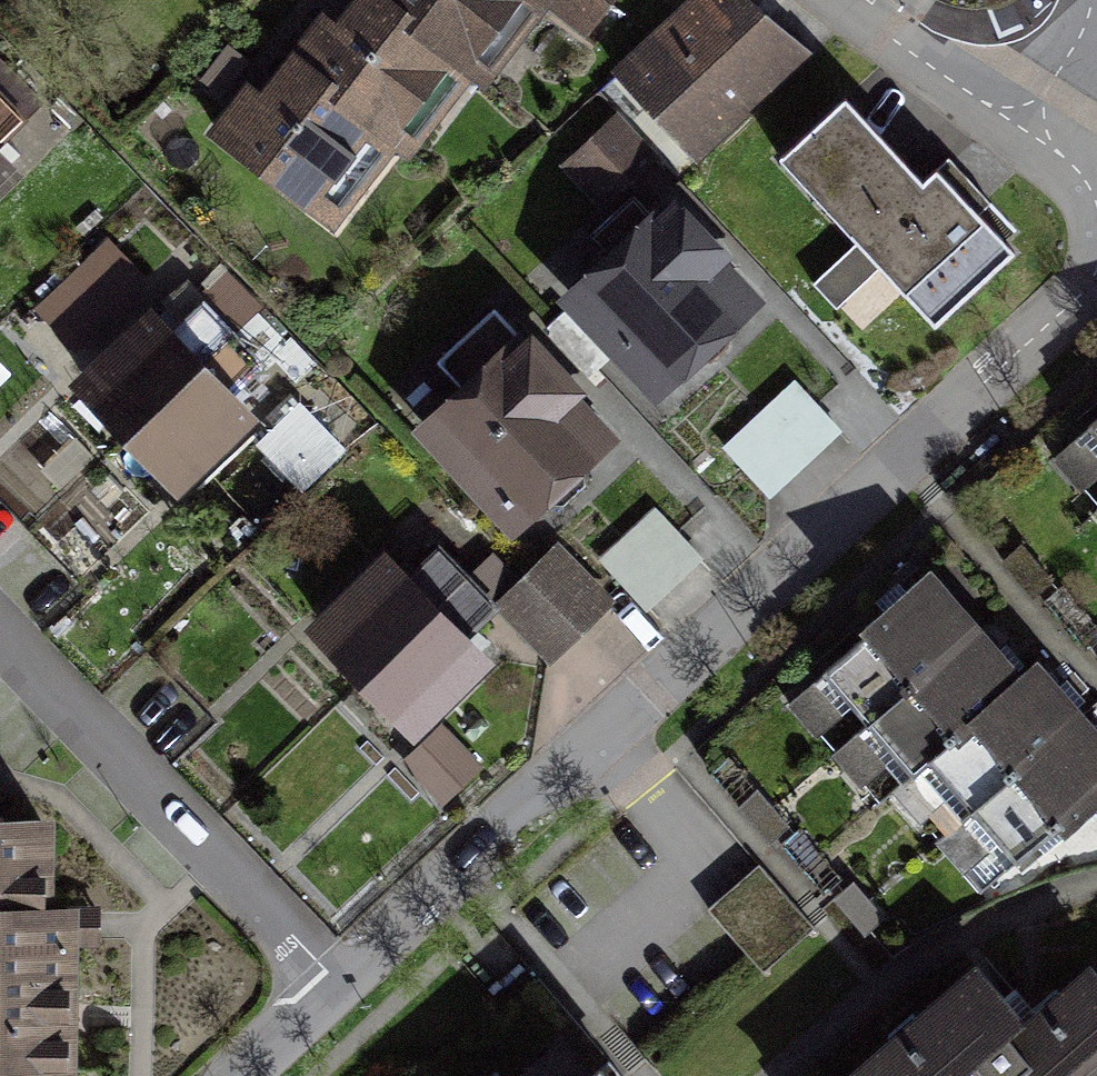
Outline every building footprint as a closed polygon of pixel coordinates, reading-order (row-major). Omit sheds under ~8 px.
[(342,29),(323,16),(268,95),(253,85),(207,151),(333,239),(395,150),(424,170),(483,86),(498,97),(555,14),(596,43),(626,0),(362,0),(342,29)] [(752,0),(700,0),(618,75),(703,167),(813,66),(752,0)] [(860,114),(798,172),(950,334),(1030,258),(954,177),(935,195),(860,114)] [(0,176),(0,209),(16,195),(0,176)] [(762,325),(651,194),(551,279),(662,409),(762,325)] [(254,438),(154,320),(132,338),(68,392),(169,510),(235,454),(254,438)] [(625,455),(522,334),(405,432),(508,553),(625,455)] [(850,436),(803,381),(730,443),(776,498),(850,436)] [(259,438),(296,476),(336,437),(300,399),(259,438)] [(1072,444),(1096,472),(1096,422),(1072,444)] [(711,562),(663,506),(605,555),(653,612),(711,562)] [(619,611),(565,548),(503,600),(557,664),(619,611)] [(500,688),(394,563),(341,608),(301,642),(407,766),(445,734),(500,688)] [(934,577),(896,610),(811,684),(906,793),(925,777),(1015,881),(1096,810),(1096,726),(1077,703),(1043,664),(1024,680),(992,643),(934,577)] [(64,881),(42,881),(43,814),(0,814),(0,1075),(62,1075),(64,881)] [(1084,943),(1013,1005),(964,950),(821,1075),(1096,1075),(1096,957),(1084,943)] [(569,1046),(533,1075),(594,1075),(569,1046)]
